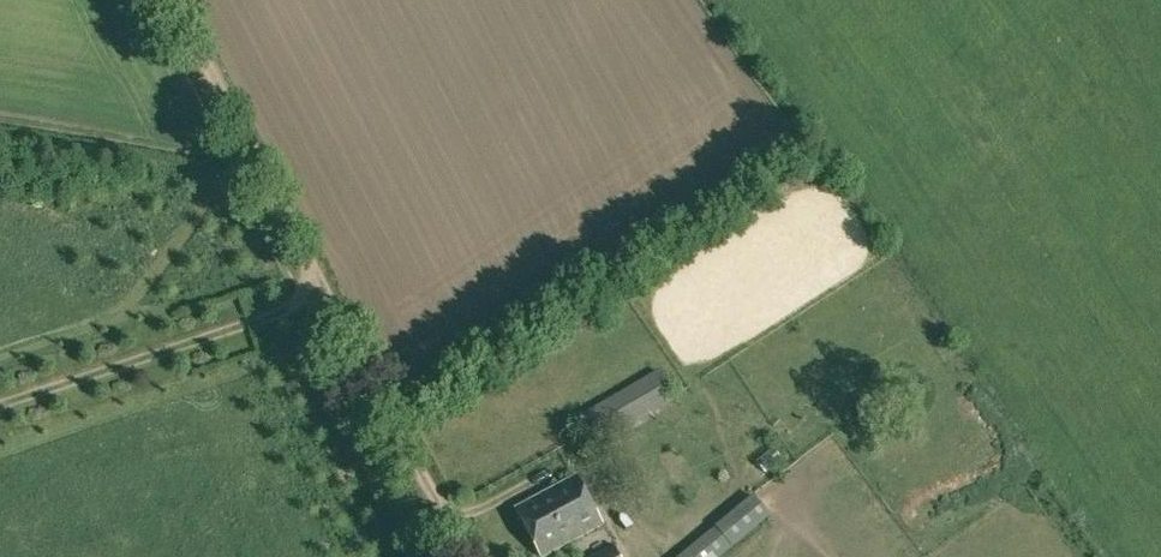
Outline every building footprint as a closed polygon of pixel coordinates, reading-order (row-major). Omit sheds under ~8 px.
[(573,417),(591,448),(675,399),(657,369),(573,417)] [(757,461),(766,473),(783,460),(774,448),(757,461)] [(516,507),(542,556),(604,523),(577,474),(516,507)] [(771,516),(751,491),(702,533),(673,556),(722,556),(771,516)] [(614,543),(588,556),(622,556),(614,543)]
